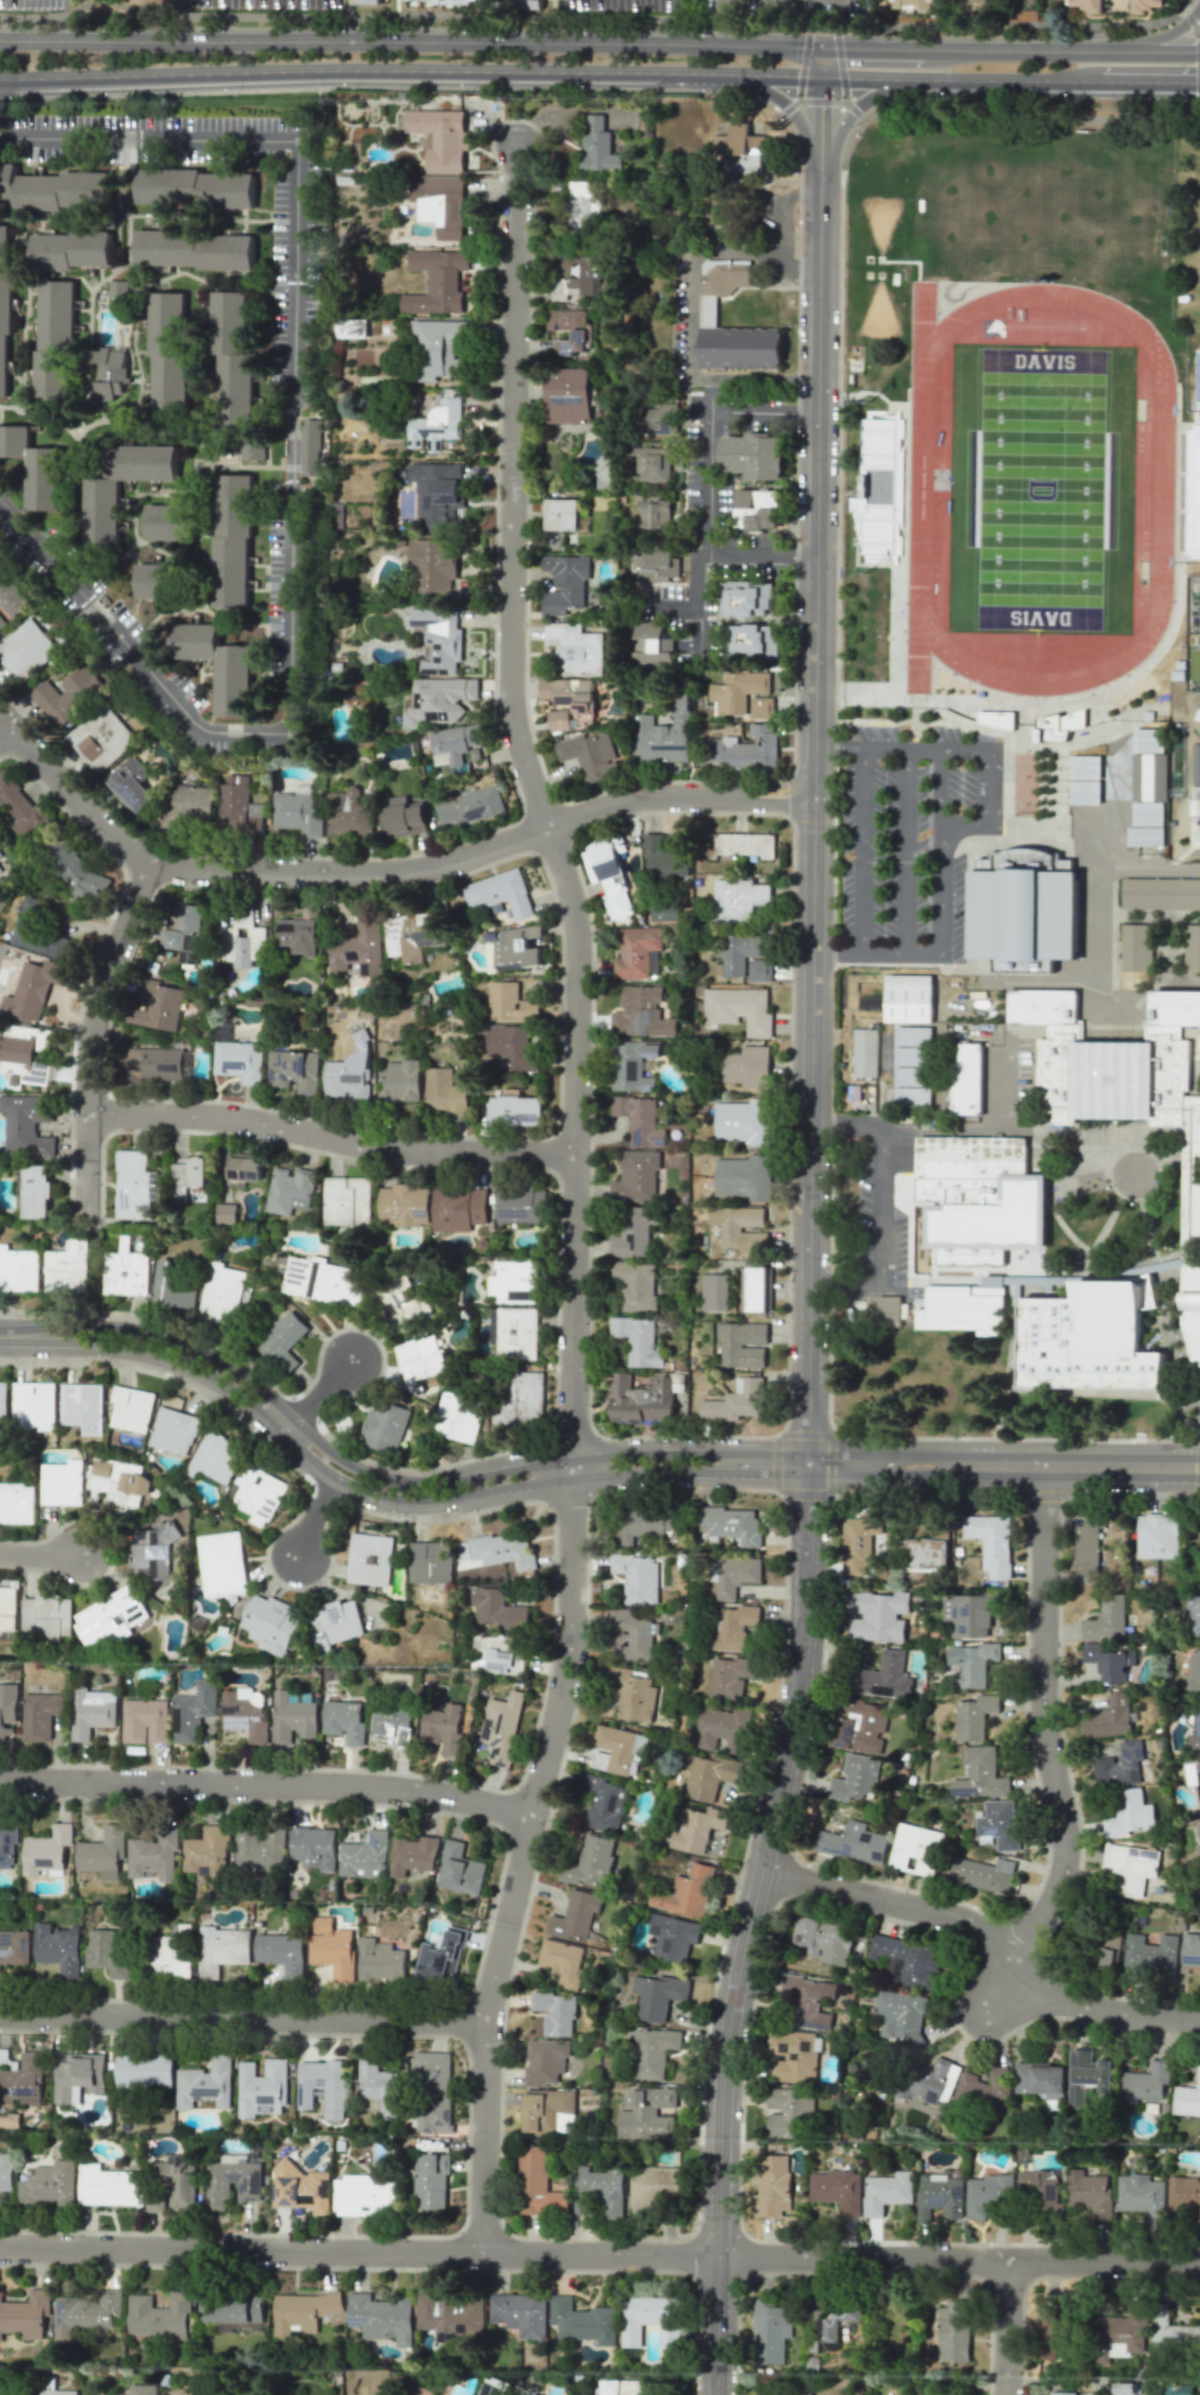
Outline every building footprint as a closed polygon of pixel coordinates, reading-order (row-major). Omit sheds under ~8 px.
[(514,9),(540,9),(540,0),(514,0),(514,9)] [(881,7),(881,0),(945,0),(945,8),(881,7)] [(1102,0),(1106,0),(1071,0),(1071,6),(1081,6),(1081,13),(1102,13),(1102,0)] [(1128,1),(1131,1),(1131,14),(1151,13),(1151,6),(1164,6),(1164,0),(1128,0),(1128,1)] [(405,110),(463,110),(462,132),(468,132),(468,150),(462,150),(462,174),(425,173),(425,148),(425,134),(419,134),(419,132),(405,132),(405,110)] [(603,114),(583,114),(582,170),(621,171),(621,154),(609,154),(610,131),(603,131),(603,114)] [(713,136),(713,160),(728,159),(728,174),(761,174),(761,135),(748,135),(748,121),(728,121),(728,136),(713,136)] [(17,197),(0,197),(0,164),(18,164),(18,174),(63,174),(63,172),(110,171),(110,203),(70,203),(70,209),(17,210),(17,197)] [(135,166),(255,166),(255,204),(135,204),(135,166)] [(416,221),(435,221),(435,241),(461,241),(461,176),(408,176),(408,201),(416,201),(416,221)] [(596,181),(567,181),(567,227),(596,227),(596,181)] [(113,223),(113,261),(47,262),(47,224),(113,223)] [(9,396),(0,397),(0,225),(9,225),(9,272),(13,272),(13,335),(9,335),(9,396)] [(139,227),(250,225),(250,265),(139,266),(139,227)] [(566,294),(596,295),(597,249),(551,248),(549,299),(566,300),(566,294)] [(461,291),(461,313),(453,313),(453,311),(442,311),(442,313),(399,312),(399,294),(426,294),(426,269),(407,269),(407,250),(466,252),(468,269),(457,269),(457,291),(461,291)] [(701,295),(732,296),(733,286),(749,286),(749,260),(701,260),(701,295)] [(39,275),(76,275),(76,381),(39,381),(39,275)] [(146,285),(189,285),(189,393),(146,393),(146,285)] [(210,285),(250,285),(250,411),(210,411),(210,285)] [(586,310),(545,309),(545,330),(573,331),(572,340),(555,340),(555,354),(585,355),(586,310)] [(365,320),(335,319),(335,337),(365,338),(365,320)] [(466,321),(414,321),(413,381),(436,381),(436,376),(459,376),(459,359),(453,359),(453,345),(465,345),(466,321)] [(781,329),(700,327),(699,368),(780,370),(781,329)] [(123,400),(123,383),(126,383),(126,347),(93,347),(93,364),(97,364),(97,400),(123,400)] [(589,368),(589,424),(546,423),(546,368),(589,368)] [(460,398),(439,397),(439,407),(428,407),(428,418),(407,418),(407,448),(424,448),(424,452),(440,452),(440,438),(459,438),(460,398)] [(678,403),(644,402),(643,433),(676,434),(678,403)] [(20,453),(0,453),(0,414),(20,414),(20,453)] [(893,419),(865,418),(864,475),(867,475),(867,498),(852,498),(852,511),(860,512),(860,556),(892,556),(893,419)] [(318,476),(320,420),(302,419),(300,475),(318,476)] [(746,480),(782,480),(782,437),(770,437),(770,434),(720,434),(720,472),(746,472),(746,480)] [(32,438),(59,438),(59,510),(32,510),(32,438)] [(265,441),(242,440),(242,460),(264,460),(265,441)] [(670,448),(638,447),(637,482),(670,482),(670,448)] [(183,453),(183,488),(118,488),(118,453),(183,453)] [(461,464),(407,464),(407,481),(417,481),(417,533),(438,532),(438,527),(461,526),(461,464)] [(214,468),(254,468),(254,604),(214,604),(214,468)] [(88,478),(114,478),(114,548),(88,548),(88,478)] [(780,490),(736,489),(735,529),(779,531),(780,490)] [(545,498),(545,531),(577,531),(577,498),(545,498)] [(638,500),(638,531),(670,531),(670,500),(638,500)] [(157,508),(207,508),(207,544),(157,544),(157,508)] [(455,540),(411,539),(409,594),(454,595),(455,540)] [(679,580),(679,557),(673,557),(672,545),(633,545),(634,580),(679,580)] [(589,556),(541,555),(541,571),(553,571),(553,589),(542,589),(542,615),(566,615),(566,607),(584,607),(584,579),(589,579),(589,556)] [(174,559),(174,592),(123,592),(123,559),(174,559)] [(29,604),(0,569),(0,628),(29,604)] [(721,616),(771,615),(771,581),(720,582),(721,616)] [(425,626),(424,658),(420,658),(420,675),(455,676),(456,661),(461,662),(461,628),(456,628),(457,609),(408,608),(408,625),(425,626)] [(58,651),(30,616),(0,641),(0,657),(21,682),(58,651)] [(673,638),(662,638),(662,622),(635,621),(634,670),(661,671),(661,665),(673,665),(673,638)] [(557,675),(602,676),(603,633),(581,632),(581,623),(545,622),(544,644),(557,645),(557,675)] [(250,646),(250,716),(216,716),(216,659),(172,659),(172,623),(218,623),(218,646),(250,646)] [(775,658),(776,625),(730,624),(728,656),(775,658)] [(46,679),(28,694),(59,728),(105,687),(84,665),(56,690),(46,679)] [(770,672),(724,672),(724,684),(709,683),(709,701),(716,701),(716,714),(751,714),(751,718),(773,719),(774,696),(769,696),(770,672)] [(477,679),(412,678),(412,709),(403,709),(402,728),(420,728),(420,722),(460,722),(461,699),(477,699),(477,679)] [(673,726),(653,725),(653,714),(637,714),(636,760),(688,761),(689,693),(674,693),(673,726)] [(65,738),(99,774),(136,738),(102,703),(65,738)] [(1069,729),(1085,726),(1086,709),(1061,718),(1061,712),(1036,718),(1036,725),(1036,729),(1034,729),(1034,742),(1043,742),(1043,739),(1067,741),(1069,729)] [(568,710),(548,710),(549,731),(569,730),(568,710)] [(978,720),(977,711),(1014,711),(1014,725),(1015,729),(1002,728),(990,725),(978,720)] [(777,770),(777,732),(773,732),(773,724),(753,724),(753,743),(737,743),(737,737),(707,737),(707,763),(719,763),(719,770),(777,770)] [(429,730),(433,765),(448,763),(449,768),(463,766),(461,753),(469,752),(468,745),(480,743),(478,725),(429,730)] [(1134,729),(1163,729),(1163,752),(1132,752),(1134,729)] [(559,762),(578,757),(586,784),(620,774),(608,731),(585,738),(584,733),(553,743),(559,762)] [(1132,754),(1166,754),(1166,800),(1131,800),(1132,754)] [(103,781),(135,815),(154,797),(140,782),(149,774),(132,755),(103,781)] [(1069,755),(1100,756),(1100,779),(1069,779),(1069,755)] [(3,808),(14,822),(9,826),(22,843),(47,823),(5,769),(0,773),(0,810),(3,808)] [(248,775),(221,774),(219,831),(261,832),(262,815),(251,815),(252,806),(248,806),(248,775)] [(1069,780),(1100,780),(1099,803),(1069,803),(1069,780)] [(213,788),(169,784),(165,825),(209,829),(213,788)] [(321,838),(322,810),(312,810),(312,785),(294,784),(294,793),(273,793),(273,828),(300,828),(300,838),(321,838)] [(440,824),(456,820),(458,826),(505,813),(497,784),(433,802),(440,824)] [(372,804),(358,804),(358,786),(346,785),(346,793),(328,793),(327,834),(372,835),(372,804)] [(388,839),(428,832),(423,805),(408,807),(406,795),(381,798),(388,839)] [(1132,802),(1163,802),(1163,826),(1132,825),(1132,802)] [(1126,827),(1163,827),(1163,845),(1126,845),(1126,827)] [(773,857),(774,834),(703,832),(702,856),(773,857)] [(664,834),(645,834),(645,877),(688,877),(688,847),(664,847),(664,834)] [(112,874),(51,845),(43,863),(73,878),(65,895),(80,903),(85,894),(99,901),(112,874)] [(971,870),(978,870),(978,858),(991,859),(991,852),(999,852),(1007,850),(1012,849),(1020,847),(1026,847),(1030,847),(1036,849),(1042,850),(1049,851),(1053,852),(1059,852),(1060,859),(1073,858),(1073,871),(1078,871),(1078,959),(1053,959),(1054,972),(995,971),(995,958),(971,958),(971,870)] [(460,886),(468,912),(507,900),(514,921),(534,915),(519,868),(460,886)] [(770,884),(754,884),(754,880),(715,879),(714,921),(753,922),(753,905),(770,905),(770,884)] [(1199,909),(1199,879),(1123,879),(1123,909),(1199,909)] [(10,942),(67,962),(74,941),(39,928),(48,903),(26,896),(10,942)] [(651,922),(679,921),(678,900),(651,900),(651,922)] [(159,929),(158,948),(180,949),(180,963),(197,964),(199,903),(170,901),(169,929),(159,929)] [(216,927),(217,962),(232,961),(233,967),(251,967),(250,959),(263,959),(262,927),(253,927),(252,909),(232,910),(233,926),(216,927)] [(439,912),(383,916),(386,956),(402,955),(403,964),(422,963),(420,946),(442,944),(439,912)] [(380,976),(380,913),(356,913),(356,931),(328,931),(328,972),(347,972),(347,963),(360,963),(360,976),(380,976)] [(316,919),(278,920),(279,947),(292,947),(292,956),(317,955),(316,919)] [(542,965),(540,948),(527,949),(526,941),(542,939),(541,925),(493,930),(497,970),(542,965)] [(1123,925),(1151,925),(1151,972),(1123,972),(1123,925)] [(1185,925),(1199,925),(1199,973),(1183,973),(1185,925)] [(649,978),(649,950),(662,950),(661,927),(620,928),(621,958),(614,958),(614,978),(649,978)] [(744,976),(744,956),(769,956),(769,935),(727,934),(727,945),(716,945),(716,957),(722,957),(722,976),(744,976)] [(749,958),(748,980),(772,981),(773,959),(749,958)] [(5,993),(14,997),(25,960),(44,966),(45,959),(74,967),(69,985),(50,980),(38,1022),(32,1019),(31,1022),(19,1017),(19,1015),(0,1009),(5,993)] [(934,974),(885,974),(885,1021),(934,1022),(934,974)] [(125,1023),(175,1031),(183,989),(158,985),(159,980),(138,977),(134,997),(148,999),(146,1010),(127,1006),(125,1023)] [(518,982),(489,981),(488,1019),(538,1020),(538,1000),(518,999),(518,982)] [(676,1018),(658,1018),(658,1002),(662,1002),(662,986),(620,986),(620,1012),(610,1012),(610,1035),(676,1035),(676,1018)] [(772,1037),(770,1012),(766,1014),(766,989),(703,987),(703,1009),(705,1010),(706,1022),(737,1022),(737,1015),(745,1016),(745,1037),(772,1037)] [(1004,993),(1074,992),(1074,1025),(1004,1027),(1004,993)] [(1150,993),(1199,994),(1199,1030),(1149,1029),(1150,993)] [(8,1072),(38,1083),(40,1083),(46,1086),(42,1075),(32,1067),(32,1060),(36,1051),(49,1051),(49,1029),(21,1029),(16,1028),(8,1025),(8,1031),(8,1036),(0,1036),(0,1072),(8,1072)] [(528,1026),(486,1025),(485,1056),(503,1057),(503,1070),(537,1071),(537,1051),(527,1050),(528,1026)] [(930,1027),(894,1026),(893,1086),(929,1086),(930,1027)] [(877,1029),(853,1029),(853,1075),(877,1075),(877,1029)] [(368,1102),(367,1030),(352,1031),(353,1054),(346,1054),(346,1061),(324,1061),(324,1096),(344,1096),(344,1102),(368,1102)] [(1036,1043),(1149,1046),(1153,1038),(1188,1040),(1186,1129),(1153,1129),(1153,1123),(1074,1122),(1075,1129),(1042,1129),(1041,1094),(1036,1093),(1036,1043)] [(216,1041),(214,1073),(243,1075),(243,1084),(261,1085),(264,1043),(216,1041)] [(654,1091),(655,1077),(641,1076),(642,1057),(661,1057),(661,1042),(614,1041),(613,1090),(654,1091)] [(981,1043),(950,1043),(951,1115),(981,1115),(981,1043)] [(720,1050),(719,1083),(741,1083),(741,1088),(768,1088),(769,1046),(741,1045),(741,1051),(720,1050)] [(182,1049),(120,1049),(120,1081),(184,1081),(184,1068),(182,1068),(182,1049)] [(318,1052),(268,1051),(267,1086),(295,1087),(295,1093),(316,1094),(318,1052)] [(383,1101),(419,1101),(418,1060),(383,1060),(383,1101)] [(466,1085),(451,1085),(451,1067),(425,1068),(426,1115),(466,1114),(466,1085)] [(930,1107),(930,1088),(894,1087),(893,1106),(930,1107)] [(51,1096),(0,1095),(0,1113),(5,1113),(4,1154),(54,1155),(54,1137),(35,1136),(35,1122),(50,1122),(51,1096)] [(541,1096),(489,1097),(490,1126),(542,1125),(541,1096)] [(629,1146),(665,1146),(665,1128),(655,1128),(655,1097),(611,1097),(611,1115),(629,1116),(629,1146)] [(715,1102),(714,1142),(770,1143),(770,1098),(749,1098),(749,1103),(715,1102)] [(1191,1156),(1199,1156),(1199,1110),(1193,1110),(1191,1156)] [(919,1135),(1028,1136),(1027,1176),(1021,1177),(1021,1212),(926,1211),(926,1199),(918,1195),(899,1195),(899,1180),(919,1180),(919,1135)] [(116,1219),(151,1219),(151,1170),(146,1170),(147,1150),(117,1150),(116,1219)] [(657,1152),(620,1151),(619,1180),(609,1180),(609,1201),(656,1202),(657,1152)] [(715,1199),(770,1198),(769,1154),(748,1154),(748,1158),(714,1159),(715,1199)] [(205,1186),(205,1157),(190,1157),(190,1163),(170,1164),(170,1186),(205,1186)] [(261,1158),(229,1157),(229,1179),(261,1180),(261,1158)] [(49,1165),(22,1166),(23,1218),(48,1218),(47,1198),(50,1198),(49,1165)] [(292,1167),(292,1170),(273,1166),(265,1210),(290,1215),(291,1208),(308,1211),(315,1171),(292,1167)] [(322,1225),(358,1225),(358,1215),(363,1215),(363,1224),(368,1224),(368,1208),(370,1208),(370,1177),(323,1177),(322,1225)] [(378,1188),(378,1225),(428,1225),(428,1184),(389,1184),(389,1188),(378,1188)] [(470,1232),(470,1224),(485,1225),(486,1188),(432,1187),(431,1232),(470,1232)] [(496,1223),(545,1222),(544,1188),(495,1189),(496,1223)] [(236,1204),(215,1203),(214,1223),(235,1224),(236,1204)] [(609,1257),(649,1256),(648,1225),(658,1224),(658,1207),(619,1208),(620,1236),(608,1236),(609,1257)] [(766,1230),(763,1230),(763,1208),(708,1208),(708,1226),(720,1226),(720,1252),(766,1253),(766,1230)] [(971,1215),(950,1215),(950,1269),(970,1269),(971,1215)] [(86,1293),(88,1239),(67,1239),(67,1251),(45,1250),(44,1291),(86,1293)] [(39,1291),(0,1290),(0,1243),(8,1243),(8,1250),(39,1250),(39,1291)] [(148,1252),(104,1252),(103,1294),(148,1295),(148,1252)] [(357,1306),(364,1269),(288,1256),(282,1293),(357,1306)] [(535,1303),(536,1261),(494,1260),(494,1276),(489,1276),(488,1302),(535,1303)] [(194,1310),(197,1277),(182,1276),(183,1263),(159,1261),(155,1307),(194,1310)] [(620,1311),(655,1311),(654,1262),(609,1263),(610,1286),(619,1286),(620,1311)] [(209,1264),(199,1318),(236,1324),(245,1270),(209,1264)] [(739,1312),(767,1313),(768,1268),(740,1267),(739,1312)] [(1181,1270),(1199,1270),(1199,1368),(1195,1368),(1181,1323),(1181,1270)] [(1022,1296),(1075,1294),(1075,1277),(1138,1277),(1151,1273),(1161,1306),(1148,1309),(1145,1343),(1164,1347),(1167,1384),(1020,1384),(1022,1296)] [(408,1274),(374,1289),(394,1334),(411,1326),(407,1316),(423,1308),(408,1274)] [(701,1311),(727,1311),(727,1274),(701,1274),(701,1311)] [(927,1285),(926,1309),(915,1308),(915,1327),(978,1328),(978,1334),(1007,1334),(1005,1287),(927,1285)] [(900,1296),(877,1296),(876,1325),(900,1326),(900,1296)] [(537,1308),(496,1308),(495,1359),(536,1359),(537,1308)] [(287,1350),(309,1329),(291,1310),(255,1345),(285,1376),(299,1363),(287,1350)] [(653,1319),(609,1318),(608,1337),(627,1337),(627,1366),(652,1367),(653,1319)] [(719,1323),(718,1367),(765,1367),(765,1324),(719,1323)] [(420,1379),(450,1372),(444,1348),(438,1350),(434,1334),(393,1344),(398,1367),(394,1369),(397,1380),(403,1378),(407,1394),(423,1390),(420,1379)] [(542,1373),(513,1372),(512,1425),(541,1425),(542,1373)] [(612,1424),(673,1423),(673,1386),(681,1386),(680,1379),(672,1379),(672,1373),(653,1374),(653,1388),(630,1389),(629,1372),(611,1373),(612,1424)] [(739,1421),(739,1415),(762,1415),(762,1377),(735,1377),(735,1393),(725,1392),(725,1401),(699,1400),(699,1420),(739,1421)] [(54,1382),(12,1383),(13,1428),(55,1428),(54,1382)] [(103,1384),(62,1384),(61,1424),(83,1424),(82,1435),(102,1435),(103,1384)] [(115,1384),(112,1402),(116,1402),(112,1425),(147,1432),(155,1393),(115,1384)] [(431,1433),(472,1444),(484,1401),(442,1391),(431,1433)] [(410,1410),(373,1398),(359,1443),(396,1455),(410,1410)] [(148,1446),(189,1457),(200,1417),(159,1406),(148,1446)] [(195,1477),(198,1470),(225,1484),(244,1447),(208,1429),(185,1472),(195,1477)] [(143,1465),(93,1457),(86,1495),(105,1498),(104,1503),(139,1509),(141,1495),(149,1496),(152,1478),(141,1476),(143,1465)] [(84,1459),(70,1459),(70,1465),(42,1463),(40,1504),(83,1505),(84,1459)] [(266,1529),(287,1481),(244,1463),(235,1483),(240,1485),(231,1505),(251,1514),(248,1521),(266,1529)] [(36,1524),(0,1523),(0,1482),(24,1482),(24,1486),(36,1486),(36,1524)] [(632,1536),(665,1535),(664,1507),(619,1508),(619,1546),(632,1545),(632,1536)] [(699,1532),(708,1532),(708,1537),(740,1537),(740,1547),(761,1547),(761,1531),(755,1530),(756,1509),(699,1508),(699,1532)] [(869,1534),(881,1534),(881,1513),(865,1513),(865,1518),(843,1518),(844,1574),(869,1574),(869,1534)] [(1178,1558),(1178,1514),(1137,1514),(1136,1558),(1178,1558)] [(961,1537),(982,1537),(983,1579),(1009,1579),(1009,1516),(961,1516),(961,1537)] [(1074,1582),(1096,1583),(1099,1517),(1076,1516),(1074,1582)] [(169,1579),(169,1539),(176,1539),(176,1521),(153,1521),(153,1530),(129,1530),(129,1579),(169,1579)] [(198,1536),(240,1530),(248,1590),(207,1596),(198,1536)] [(536,1568),(533,1552),(528,1553),(524,1531),(467,1540),(470,1560),(481,1558),(482,1565),(514,1560),(515,1571),(536,1568)] [(392,1536),(350,1533),(347,1584),(389,1586),(392,1536)] [(946,1539),(903,1538),(903,1568),(946,1569),(946,1539)] [(450,1583),(450,1542),(409,1541),(408,1582),(450,1583)] [(623,1605),(656,1605),(657,1558),(624,1557),(623,1605)] [(761,1559),(717,1558),(716,1600),(735,1600),(735,1582),(760,1583),(761,1559)] [(70,1616),(89,1652),(132,1630),(130,1627),(148,1618),(131,1584),(70,1616)] [(0,1587),(0,1638),(15,1638),(16,1587),(0,1587)] [(503,1588),(473,1588),(472,1626),(528,1627),(528,1606),(503,1605),(503,1588)] [(285,1656),(302,1611),(252,1593),(239,1629),(250,1634),(247,1642),(285,1656)] [(1124,1594),(1099,1594),(1099,1620),(1082,1620),(1082,1639),(1124,1639),(1124,1594)] [(1187,1594),(1187,1638),(1199,1638),(1199,1594),(1187,1594)] [(20,1595),(19,1638),(70,1640),(71,1597),(20,1595)] [(990,1595),(942,1596),(942,1620),(950,1620),(950,1638),(991,1637),(990,1595)] [(320,1654),(332,1650),(330,1643),(364,1634),(353,1597),(308,1611),(320,1654)] [(759,1607),(720,1606),(720,1615),(712,1615),(711,1650),(744,1651),(745,1625),(759,1625),(759,1607)] [(651,1661),(652,1634),(658,1634),(658,1623),(648,1622),(649,1610),(609,1609),(608,1629),(615,1630),(614,1660),(651,1661)] [(515,1636),(487,1635),(485,1672),(523,1674),(524,1652),(514,1651),(515,1636)] [(984,1689),(985,1660),(999,1660),(999,1643),(978,1643),(978,1647),(947,1647),(947,1665),(957,1665),(957,1688),(984,1689)] [(1098,1683),(1125,1684),(1125,1665),(1134,1665),(1135,1650),(1111,1649),(1111,1644),(1085,1643),(1085,1662),(1099,1662),(1098,1683)] [(910,1697),(911,1677),(902,1677),(904,1650),(881,1648),(880,1671),(855,1669),(854,1694),(910,1697)] [(1199,1690),(1199,1649),(1188,1649),(1187,1690),(1199,1690)] [(709,1697),(742,1699),(743,1678),(753,1678),(754,1659),(711,1657),(709,1697)] [(651,1723),(656,1679),(631,1676),(632,1669),(611,1666),(609,1683),(620,1685),(615,1718),(651,1723)] [(171,1743),(197,1743),(198,1716),(216,1717),(216,1679),(196,1679),(195,1695),(172,1695),(171,1743)] [(15,1740),(16,1684),(0,1684),(0,1740),(15,1740)] [(523,1692),(509,1689),(507,1701),(487,1698),(478,1742),(492,1745),(488,1764),(508,1767),(523,1692)] [(90,1741),(90,1727),(116,1726),(116,1690),(72,1690),(72,1742),(90,1741)] [(266,1744),(266,1690),(222,1690),(222,1729),(248,1729),(248,1744),(266,1744)] [(272,1748),(294,1748),(294,1738),(317,1738),(317,1702),(289,1702),(289,1690),(272,1690),(272,1748)] [(1084,1737),(1130,1733),(1126,1691),(1106,1693),(1108,1710),(1082,1712),(1084,1737)] [(51,1738),(24,1738),(24,1694),(68,1694),(68,1714),(51,1714),(51,1738)] [(410,1696),(392,1695),(391,1707),(371,1706),(370,1735),(396,1736),(395,1747),(408,1748),(410,1696)] [(999,1695),(976,1695),(976,1701),(955,1701),(956,1742),(984,1742),(984,1712),(999,1712),(999,1695)] [(832,1746),(869,1752),(874,1722),(880,1723),(883,1704),(840,1697),(832,1746)] [(167,1743),(167,1700),(123,1700),(122,1742),(167,1743)] [(363,1746),(364,1721),(360,1721),(361,1702),(324,1701),(322,1733),(345,1734),(345,1745),(363,1746)] [(462,1704),(445,1702),(444,1711),(422,1708),(418,1741),(441,1744),(440,1756),(456,1758),(462,1704)] [(732,1713),(701,1706),(693,1747),(714,1751),(717,1737),(726,1739),(723,1752),(743,1756),(752,1711),(734,1707),(732,1713)] [(1193,1715),(1194,1736),(1189,1736),(1189,1750),(1199,1750),(1199,1714),(1193,1715)] [(633,1776),(637,1754),(642,1755),(646,1734),(596,1725),(592,1746),(611,1750),(607,1771),(633,1776)] [(1140,1783),(1138,1762),(1143,1761),(1141,1739),(1117,1741),(1118,1756),(1092,1758),(1094,1787),(1140,1783)] [(994,1746),(962,1746),(963,1765),(968,1765),(968,1779),(962,1779),(962,1796),(1009,1795),(1009,1777),(995,1777),(994,1746)] [(606,1770),(608,1753),(592,1751),(590,1768),(606,1770)] [(826,1795),(873,1802),(879,1758),(846,1753),(842,1778),(829,1776),(826,1795)] [(740,1761),(710,1755),(709,1759),(688,1754),(685,1769),(688,1770),(683,1797),(713,1803),(718,1779),(736,1783),(740,1761)] [(1186,1786),(1195,1785),(1198,1808),(1199,1807),(1199,1761),(1183,1764),(1186,1786)] [(586,1826),(619,1833),(628,1785),(582,1776),(578,1793),(592,1795),(586,1826)] [(1103,1818),(1104,1835),(1155,1830),(1152,1803),(1142,1804),(1141,1787),(1114,1790),(1116,1816),(1103,1818)] [(984,1801),(984,1817),(975,1817),(976,1836),(996,1836),(996,1850),(1016,1850),(1015,1800),(984,1801)] [(669,1848),(704,1855),(710,1827),(724,1831),(728,1812),(707,1807),(705,1812),(678,1807),(669,1848)] [(812,1850),(881,1865),(888,1835),(864,1830),(866,1823),(847,1819),(844,1835),(816,1829),(812,1850)] [(15,1866),(14,1822),(0,1822),(0,1866),(15,1866)] [(943,1832),(897,1822),(888,1867),(933,1876),(943,1832)] [(64,1844),(71,1844),(72,1823),(53,1823),(53,1836),(25,1836),(24,1874),(39,1875),(40,1869),(64,1869),(64,1844)] [(76,1871),(101,1871),(100,1881),(122,1881),(123,1825),(103,1824),(103,1843),(76,1842),(76,1871)] [(128,1839),(128,1878),(143,1878),(143,1870),(158,1870),(158,1882),(176,1882),(176,1825),(155,1825),(155,1839),(128,1839)] [(182,1839),(183,1876),(227,1876),(226,1825),(202,1825),(202,1839),(182,1839)] [(235,1828),(234,1867),(283,1869),(284,1830),(235,1828)] [(301,1869),(334,1870),(335,1829),(290,1828),(289,1858),(301,1858),(301,1869)] [(339,1843),(338,1875),(384,1876),(386,1830),(368,1829),(368,1844),(339,1843)] [(616,1839),(585,1833),(579,1865),(562,1862),(558,1881),(579,1885),(580,1880),(606,1885),(616,1839)] [(392,1838),(389,1876),(405,1878),(405,1869),(435,1872),(438,1837),(418,1836),(418,1840),(392,1838)] [(461,1858),(464,1842),(444,1838),(436,1887),(480,1895),(486,1862),(461,1858)] [(1158,1849),(1104,1844),(1102,1875),(1114,1876),(1113,1887),(1112,1887),(1111,1895),(1142,1898),(1144,1877),(1156,1878),(1158,1849)] [(994,1866),(956,1858),(951,1882),(1008,1894),(1015,1861),(996,1858),(994,1866)] [(703,1917),(713,1866),(691,1861),(688,1878),(674,1875),(671,1893),(651,1890),(648,1906),(703,1917)] [(549,1914),(545,1932),(586,1941),(593,1911),(598,1912),(602,1895),(571,1889),(565,1918),(549,1914)] [(701,1923),(652,1913),(648,1935),(656,1937),(652,1958),(684,1965),(689,1943),(697,1944),(701,1923)] [(310,1964),(332,1964),(332,1982),(352,1983),(353,1929),(332,1929),(332,1917),(311,1917),(310,1964)] [(855,1928),(797,1917),(792,1943),(807,1945),(805,1957),(848,1965),(855,1928)] [(34,1962),(59,1962),(59,1979),(79,1978),(78,1928),(51,1928),(51,1923),(34,1923),(34,1962)] [(465,1929),(446,1926),(443,1946),(422,1942),(417,1975),(456,1982),(465,1929)] [(199,1979),(218,1979),(218,1964),(249,1964),(249,1928),(199,1928),(199,1979)] [(0,1930),(0,1963),(28,1964),(29,1931),(0,1930)] [(114,1930),(86,1930),(87,1968),(109,1968),(109,1979),(131,1979),(130,1947),(114,1947),(114,1930)] [(1178,1935),(1159,1934),(1158,1945),(1144,1944),(1145,1934),(1126,1932),(1122,1973),(1174,1978),(1178,1935)] [(1199,1966),(1199,1934),(1182,1933),(1181,1965),(1199,1966)] [(254,1962),(284,1963),(283,1979),(302,1980),(303,1936),(255,1934),(254,1962)] [(935,1947),(872,1934),(867,1954),(904,1962),(899,1984),(933,1991),(937,1973),(940,1961),(932,1959),(935,1947)] [(1102,1934),(1098,1965),(1115,1968),(1119,1936),(1102,1934)] [(189,1978),(190,1936),(149,1936),(148,1977),(189,1978)] [(405,1950),(391,1949),(391,1943),(375,1943),(375,1938),(359,1938),(358,1982),(404,1983),(405,1950)] [(584,1947),(543,1938),(537,1966),(561,1970),(557,1988),(575,1991),(584,1947)] [(665,2023),(669,1999),(687,2001),(690,1981),(634,1973),(631,1992),(640,1994),(637,2019),(665,2023)] [(837,1984),(784,1974),(780,1993),(799,1997),(795,2020),(816,2024),(815,2028),(829,2031),(833,2014),(818,2011),(821,1997),(834,2000),(837,1984)] [(532,1990),(532,2010),(550,2010),(550,2014),(544,2014),(544,2035),(573,2035),(572,2018),(577,2018),(576,1995),(554,1995),(554,1990),(532,1990)] [(880,1991),(874,2042),(921,2047),(927,1996),(880,1991)] [(635,2078),(663,2080),(665,2049),(680,2050),(682,2031),(634,2028),(633,2042),(638,2043),(635,2078)] [(769,2081),(817,2083),(819,2033),(771,2031),(771,2042),(770,2042),(769,2057),(769,2081)] [(524,2085),(557,2085),(557,2072),(568,2073),(568,2040),(528,2040),(528,2067),(524,2067),(524,2085)] [(1113,2061),(1092,2061),(1092,2050),(1070,2049),(1068,2106),(1084,2106),(1084,2084),(1099,2085),(1098,2095),(1111,2095),(1113,2061)] [(21,2052),(21,2069),(0,2069),(0,2096),(31,2095),(31,2096),(40,2096),(40,2052),(21,2052)] [(450,2053),(414,2052),(414,2082),(421,2082),(420,2132),(449,2132),(450,2053)] [(177,2067),(177,2109),(193,2109),(193,2107),(226,2108),(226,2086),(229,2086),(230,2054),(211,2053),(210,2072),(204,2072),(204,2069),(177,2067)] [(116,2087),(172,2087),(172,2054),(116,2054),(116,2087)] [(79,2104),(80,2093),(103,2094),(104,2062),(94,2061),(94,2057),(57,2056),(56,2103),(79,2104)] [(960,2065),(936,2057),(931,2070),(910,2063),(899,2098),(907,2100),(909,2092),(938,2102),(944,2086),(952,2089),(960,2065)] [(239,2060),(237,2117),(255,2117),(255,2113),(281,2114),(281,2104),(287,2104),(287,2058),(265,2058),(265,2076),(255,2076),(255,2060),(239,2060)] [(298,2062),(298,2109),(313,2109),(313,2086),(325,2088),(325,2118),(344,2118),(345,2060),(342,2060),(342,2059),(330,2059),(330,2060),(326,2060),(326,2062),(298,2062)] [(1121,2072),(1120,2105),(1137,2106),(1138,2100),(1162,2102),(1163,2084),(1168,2084),(1169,2061),(1150,2060),(1150,2073),(1121,2072)] [(396,2071),(377,2071),(378,2061),(360,2061),(359,2098),(381,2099),(380,2118),(395,2119),(396,2071)] [(1196,2088),(1175,2085),(1173,2114),(1199,2116),(1199,2063),(1196,2088)] [(1014,2093),(1045,2093),(1045,2101),(1063,2101),(1064,2065),(1015,2064),(1014,2093)] [(963,2070),(950,2106),(1005,2105),(1009,2095),(1009,2067),(989,2067),(989,2085),(978,2081),(978,2075),(963,2070)] [(676,2088),(632,2088),(632,2110),(618,2110),(618,2138),(672,2138),(672,2116),(656,2116),(656,2107),(676,2107),(676,2088)] [(767,2111),(767,2137),(799,2137),(799,2121),(813,2121),(813,2089),(766,2089),(766,2111),(767,2111)] [(523,2132),(573,2133),(574,2091),(524,2090),(523,2132)] [(546,2192),(547,2147),(520,2146),(519,2214),(567,2214),(567,2192),(546,2192)] [(12,2153),(0,2153),(0,2191),(11,2191),(12,2153)] [(447,2154),(416,2153),(415,2213),(446,2214),(447,2154)] [(192,2209),(190,2162),(184,2163),(184,2155),(166,2156),(166,2161),(154,2162),(155,2190),(167,2189),(168,2211),(192,2209)] [(261,2201),(261,2162),(246,2162),(246,2155),(221,2155),(221,2162),(208,2162),(208,2210),(228,2210),(228,2183),(237,2183),(237,2201),(261,2201)] [(789,2210),(789,2155),(757,2155),(757,2217),(781,2217),(781,2210),(789,2210)] [(74,2160),(53,2160),(53,2167),(34,2166),(34,2173),(18,2173),(17,2204),(74,2205),(74,2160)] [(80,2162),(80,2203),(139,2204),(139,2171),(101,2170),(101,2162),(80,2162)] [(623,2166),(607,2166),(607,2172),(588,2171),(588,2165),(576,2165),(575,2212),(598,2212),(598,2218),(622,2219),(623,2166)] [(328,2215),(329,2168),(273,2166),(272,2206),(313,2207),(312,2215),(328,2215)] [(631,2168),(631,2211),(650,2211),(649,2198),(682,2197),(681,2167),(631,2168)] [(1082,2175),(1082,2169),(1068,2169),(1067,2205),(1092,2205),(1092,2221),(1109,2222),(1110,2176),(1082,2175)] [(1056,2210),(1057,2171),(1017,2170),(1017,2198),(1033,2198),(1033,2209),(1056,2210)] [(809,2201),(839,2201),(838,2217),(859,2217),(860,2171),(809,2171),(809,2201)] [(863,2177),(863,2218),(883,2217),(883,2204),(912,2203),(911,2171),(894,2171),(894,2176),(863,2177)] [(1117,2174),(1116,2211),(1143,2211),(1143,2220),(1163,2220),(1163,2181),(1149,2181),(1149,2175),(1117,2174)] [(962,2175),(917,2175),(916,2223),(929,2223),(930,2207),(942,2207),(942,2219),(962,2219),(962,2175)] [(333,2214),(393,2215),(394,2177),(334,2176),(333,2214)] [(966,2176),(966,2219),(986,2219),(986,2207),(1012,2207),(1012,2176),(966,2176)] [(1169,2178),(1168,2219),(1199,2220),(1199,2179),(1169,2178)] [(42,2314),(49,2314),(48,2289),(28,2289),(28,2302),(1,2302),(1,2289),(0,2289),(0,2342),(1,2342),(1,2332),(22,2331),(22,2340),(42,2339),(42,2314)] [(112,2328),(112,2317),(121,2317),(121,2290),(91,2290),(91,2297),(53,2297),(53,2343),(72,2343),(72,2328),(112,2328)] [(128,2295),(128,2336),(189,2336),(189,2292),(170,2292),(170,2308),(153,2308),(153,2295),(128,2295)] [(348,2292),(348,2326),(362,2326),(362,2338),(386,2338),(386,2336),(395,2336),(396,2346),(412,2346),(412,2296),(396,2296),(396,2301),(370,2301),(370,2292),(348,2292)] [(274,2293),(273,2337),(294,2337),(294,2332),(316,2333),(317,2314),(341,2315),(342,2295),(274,2293)] [(518,2338),(544,2339),(545,2296),(490,2294),(489,2322),(505,2323),(505,2328),(518,2329),(518,2338)] [(416,2295),(415,2328),(436,2329),(435,2342),(472,2343),(472,2334),(482,2334),(483,2297),(416,2295)] [(551,2295),(551,2323),(559,2323),(559,2338),(598,2338),(598,2345),(616,2345),(616,2306),(590,2306),(590,2310),(572,2310),(572,2295),(551,2295)] [(262,2297),(201,2296),(200,2322),(262,2323),(262,2297)] [(641,2347),(641,2324),(660,2324),(660,2328),(672,2328),(672,2297),(621,2297),(621,2347),(641,2347)] [(754,2299),(754,2364),(784,2364),(784,2337),(788,2337),(788,2307),(770,2307),(770,2299),(754,2299)] [(938,2362),(968,2362),(968,2301),(946,2300),(946,2307),(939,2307),(938,2362)] [(1109,2353),(1144,2354),(1146,2303),(1127,2302),(1126,2317),(1093,2316),(1091,2363),(1109,2364),(1109,2353)] [(1167,2325),(1167,2303),(1151,2303),(1151,2350),(1199,2350),(1199,2325),(1167,2325)] [(839,2342),(840,2320),(861,2320),(861,2312),(824,2311),(823,2342),(839,2342)] [(1058,2360),(1059,2312),(1037,2312),(1036,2359),(1058,2360)] [(510,2384),(488,2375),(480,2394),(502,2394),(503,2394),(506,2394),(510,2384)] [(600,2379),(600,2394),(642,2394),(642,2381),(600,2379)] [(1133,2383),(1112,2382),(1112,2394),(1133,2394),(1133,2383)] [(130,2384),(130,2394),(157,2394),(157,2385),(130,2384)] [(1162,2384),(1162,2394),(1191,2394),(1191,2385),(1162,2384)]
